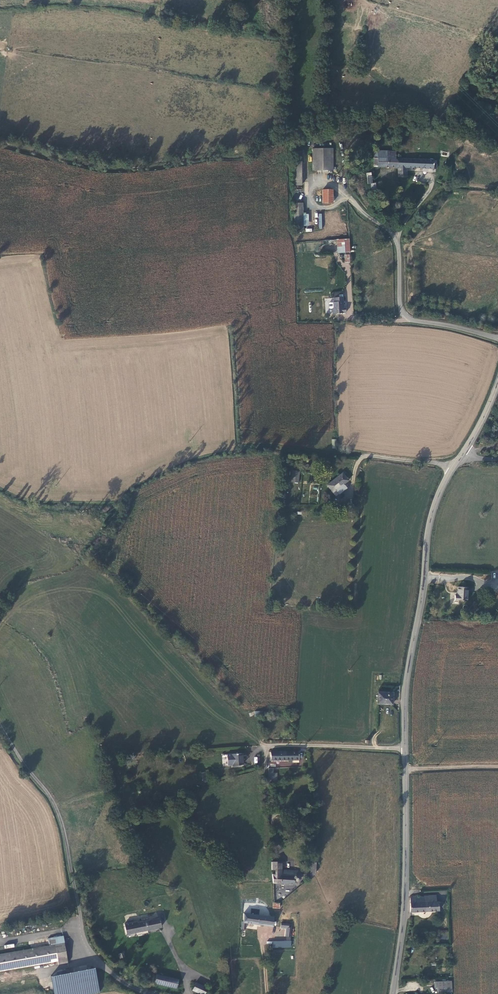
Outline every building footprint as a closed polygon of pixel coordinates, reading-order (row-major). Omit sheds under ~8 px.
[(310,142),(310,164),(329,164),(329,143),(310,142)] [(371,162),(395,163),(396,154),(393,154),(393,148),(371,147),(371,162)] [(404,163),(434,164),(434,160),(431,160),(431,156),(396,154),(395,163),(404,163)] [(404,173),(404,163),(395,163),(395,173),(404,173)] [(369,190),(371,189),(377,189),(377,179),(369,180),(368,179),(369,190)] [(319,185),(319,198),(329,198),(329,185),(319,185)] [(290,199),(290,225),(298,225),(298,214),(298,210),(298,199),(290,199)] [(349,238),(336,239),(338,254),(351,252),(349,238)] [(340,294),(331,294),(332,299),(327,299),(326,300),(327,304),(328,305),(330,305),(330,311),(343,309),(343,304),(340,304),(340,303),(340,298),(341,298),(340,294)] [(347,479),(340,470),(325,483),(331,491),(347,479)] [(466,584),(455,584),(455,593),(452,592),(452,598),(465,598),(465,589),(466,584)] [(391,703),(392,692),(379,691),(377,691),(376,702),(391,703)] [(266,758),(276,758),(276,750),(266,750),(266,758)] [(293,758),(294,750),(276,750),(276,758),(282,758),(282,760),(286,760),(286,758),(293,758)] [(238,762),(237,752),(227,753),(227,757),(223,757),(223,764),(238,762)] [(269,882),(276,882),(275,868),(275,860),(267,859),(268,868),(271,869),(271,873),(269,873),(269,882)] [(299,871),(299,869),(278,868),(275,868),(276,882),(292,883),(292,879),(296,879),(298,878),(299,875),(299,871)] [(422,902),(422,897),(408,897),(408,911),(437,910),(437,906),(440,906),(440,902),(434,902),(422,902)] [(243,922),(271,925),(271,916),(256,914),(241,913),(240,920),(239,920),(238,927),(239,929),(241,929),(241,928),(243,928),(243,922)] [(161,927),(159,918),(138,923),(137,922),(124,924),(126,934),(161,927)] [(281,924),(281,929),(286,929),(285,940),(290,940),(291,924),(281,924)] [(0,954),(0,970),(58,960),(58,964),(68,962),(63,935),(49,938),(51,945),(0,954)] [(52,978),(55,993),(90,993),(97,993),(93,970),(52,978)] [(179,981),(157,976),(155,983),(178,987),(179,981)] [(193,990),(201,993),(205,993),(208,989),(197,984),(193,990)] [(434,986),(433,991),(436,991),(436,993),(446,993),(446,986),(434,986)]
